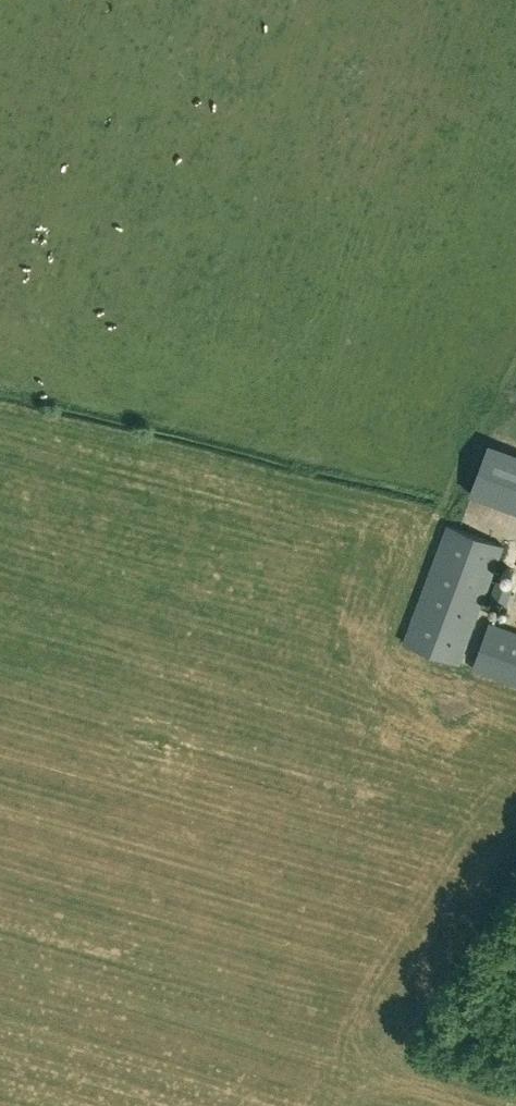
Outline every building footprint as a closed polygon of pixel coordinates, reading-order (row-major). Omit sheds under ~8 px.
[(491,441),(471,493),(515,510),(515,450),(491,441)] [(406,642),(461,662),(505,544),(450,524),(406,642)] [(493,620),(476,666),(515,681),(515,629),(493,620)]
